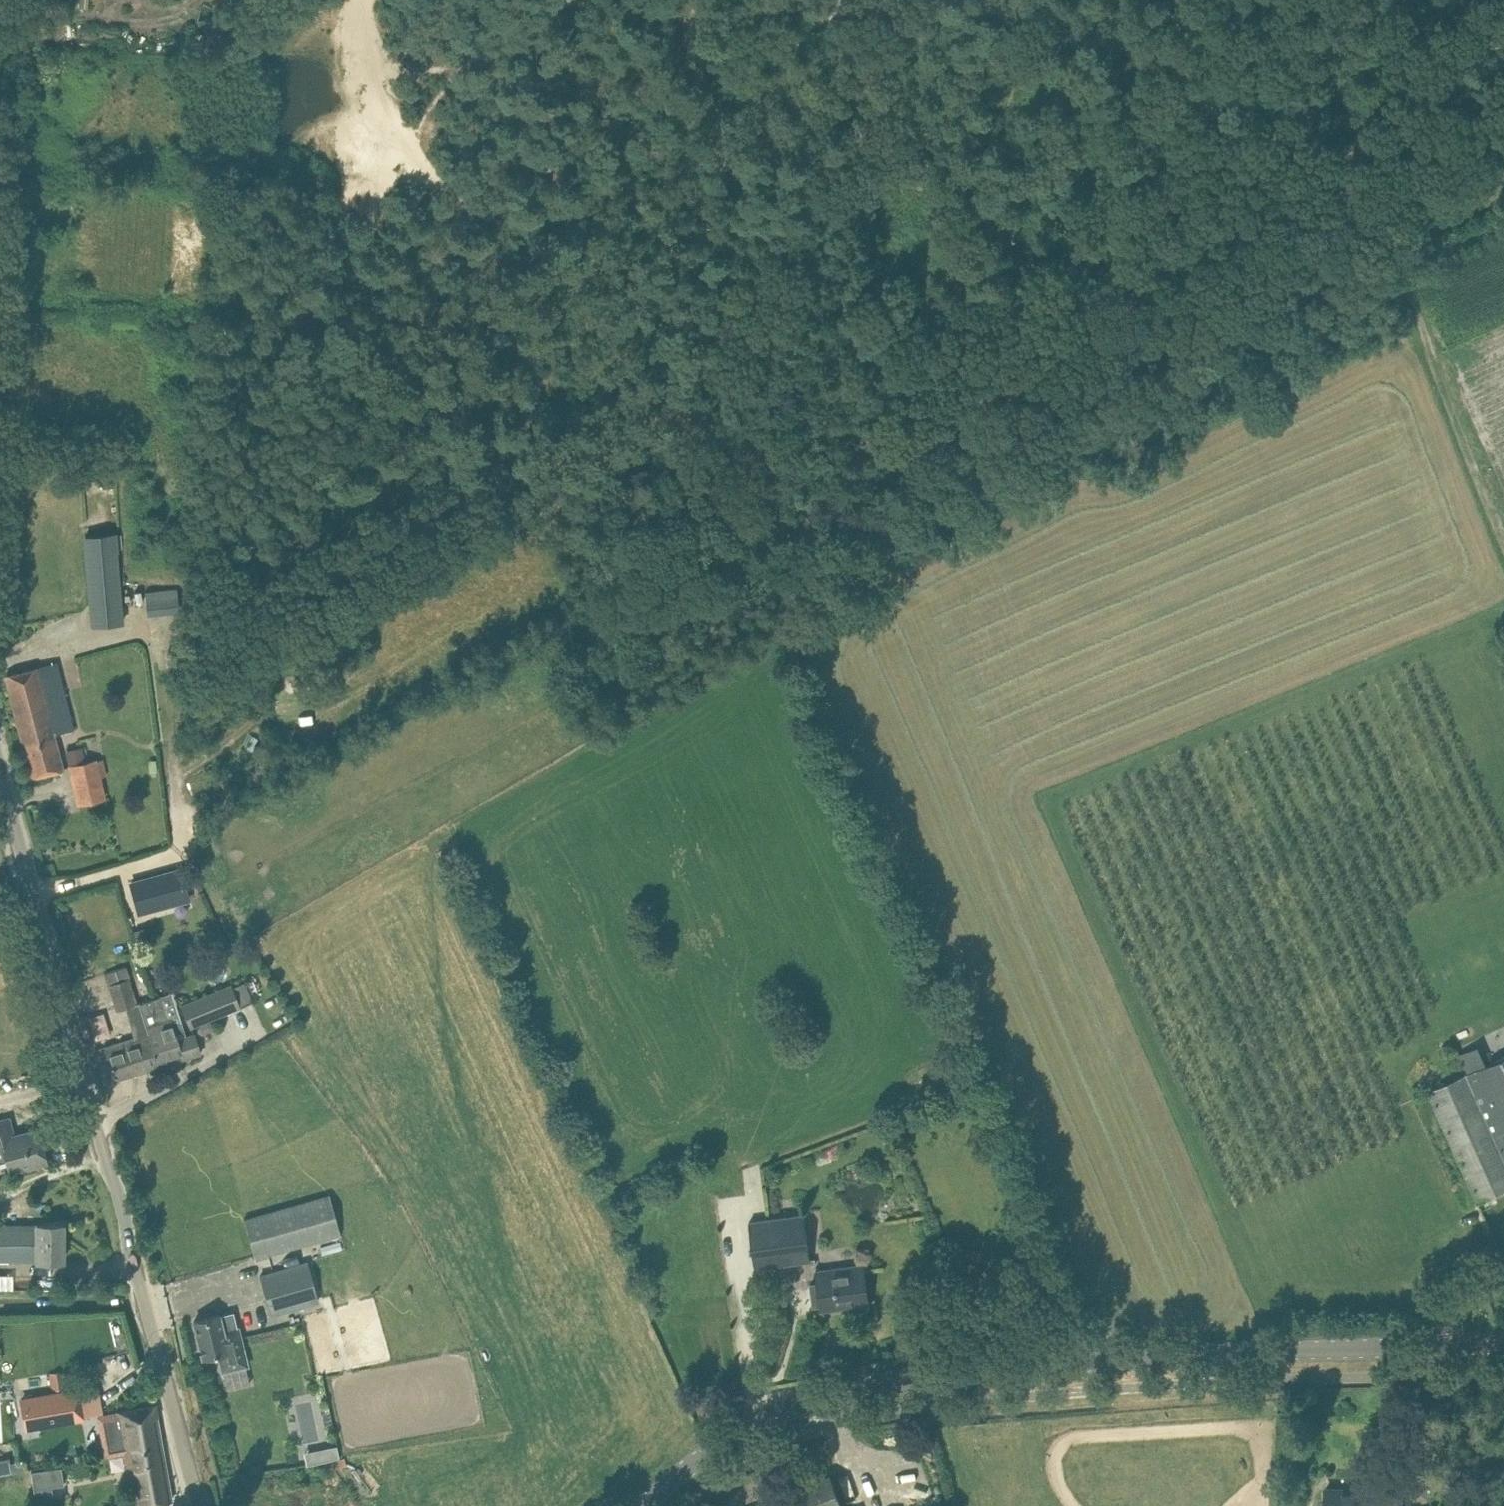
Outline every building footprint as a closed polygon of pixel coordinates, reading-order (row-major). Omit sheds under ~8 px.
[(116,550),(118,550),(117,531),(85,535),(93,625),(122,623),(116,550)] [(178,587),(143,592),(146,616),(181,612),(178,587)] [(73,729),(57,662),(5,675),(31,776),(63,768),(54,734),(73,729)] [(82,745),(65,749),(69,765),(71,765),(85,762),(82,745)] [(105,796),(97,759),(85,762),(71,765),(78,801),(105,796)] [(178,868),(134,881),(143,912),(187,898),(178,868)] [(142,920),(130,924),(134,937),(146,934),(142,920)] [(166,1019),(159,995),(135,1002),(125,967),(105,973),(117,1010),(126,1008),(135,1037),(104,1046),(115,1080),(182,1059),(202,1052),(196,1031),(187,1033),(183,1020),(171,1023),(170,1018),(166,1019)] [(148,993),(141,971),(129,974),(136,997),(148,993)] [(181,1004),(190,1027),(240,1006),(231,984),(181,1004)] [(89,1016),(96,1038),(112,1033),(105,1011),(89,1016)] [(1462,1052),(1469,1070),(1492,1061),(1485,1043),(1462,1052)] [(1428,1090),(1478,1202),(1503,1190),(1503,1057),(1428,1090)] [(0,1120),(0,1158),(5,1157),(8,1171),(45,1161),(37,1129),(13,1136),(8,1118),(0,1120)] [(329,1195),(264,1213),(244,1218),(255,1258),(340,1234),(329,1195)] [(804,1213),(749,1221),(756,1266),(811,1258),(804,1213)] [(43,1260),(63,1260),(63,1224),(0,1224),(0,1260),(43,1260)] [(260,1275),(271,1314),(318,1301),(307,1263),(260,1275)] [(822,1305),(822,1308),(823,1308),(823,1304),(852,1301),(852,1304),(868,1302),(863,1263),(817,1269),(819,1282),(809,1283),(813,1307),(822,1305)] [(15,1271),(0,1270),(0,1288),(14,1288),(15,1271)] [(243,1347),(238,1327),(234,1311),(194,1321),(203,1357),(218,1353),(222,1371),(223,1371),(223,1369),(245,1363),(241,1348),(243,1347)] [(21,1399),(26,1427),(81,1417),(76,1389),(65,1392),(62,1370),(49,1373),(52,1394),(21,1399)] [(127,1452),(127,1453),(161,1447),(154,1404),(97,1414),(105,1456),(127,1452)] [(335,1442),(324,1444),(326,1457),(338,1453),(335,1442)] [(127,1453),(136,1505),(145,1505),(171,1501),(161,1447),(127,1453)] [(61,1464),(30,1469),(32,1486),(64,1482),(61,1464)] [(840,1505),(841,1504),(830,1476),(797,1489),(804,1505),(840,1505)] [(1402,1492),(1374,1491),(1374,1489),(1354,1489),(1354,1492),(1344,1492),(1344,1489),(1326,1489),(1325,1505),(1401,1505),(1402,1492)] [(1465,1492),(1451,1492),(1451,1505),(1465,1505),(1465,1492)]
